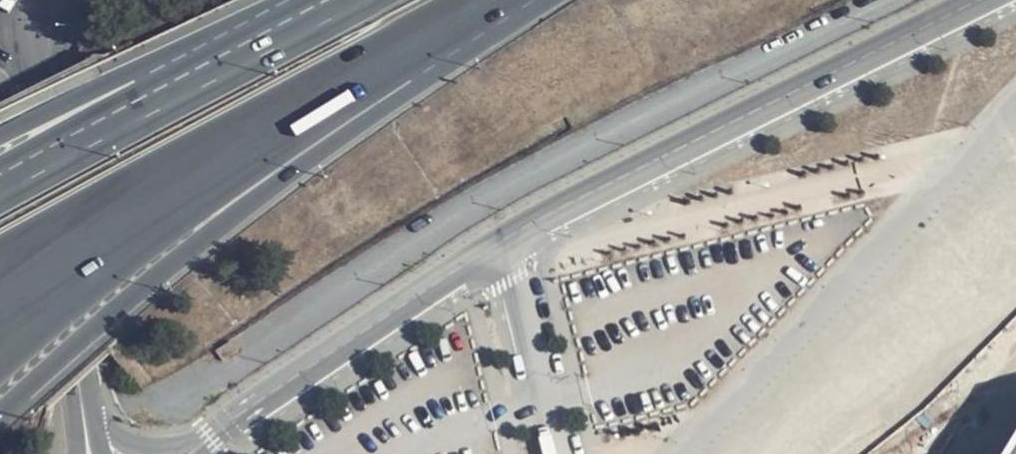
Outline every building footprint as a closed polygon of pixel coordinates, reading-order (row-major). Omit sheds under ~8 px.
[(1002,453),(1015,453),(1015,432),(1002,453)]
